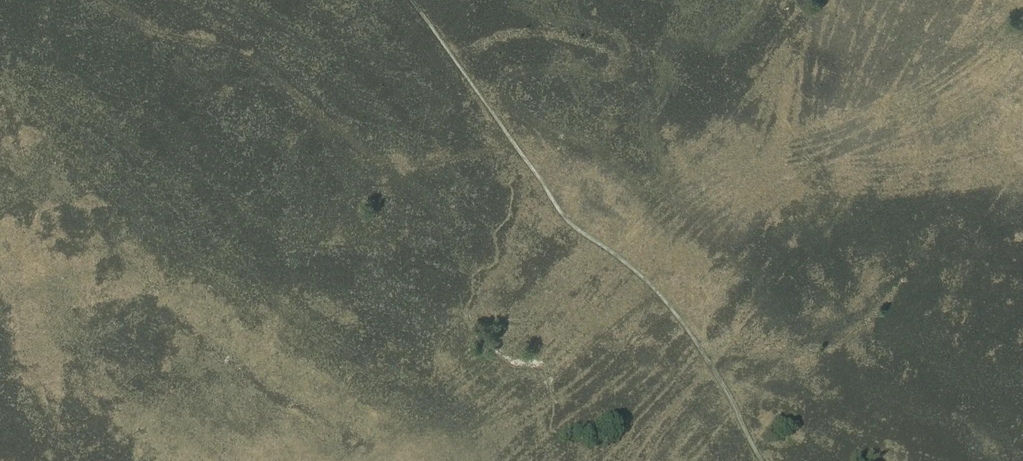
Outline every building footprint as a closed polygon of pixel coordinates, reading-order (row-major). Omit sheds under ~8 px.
[(989,175),(983,178),(986,186),(992,183),(989,175)]
